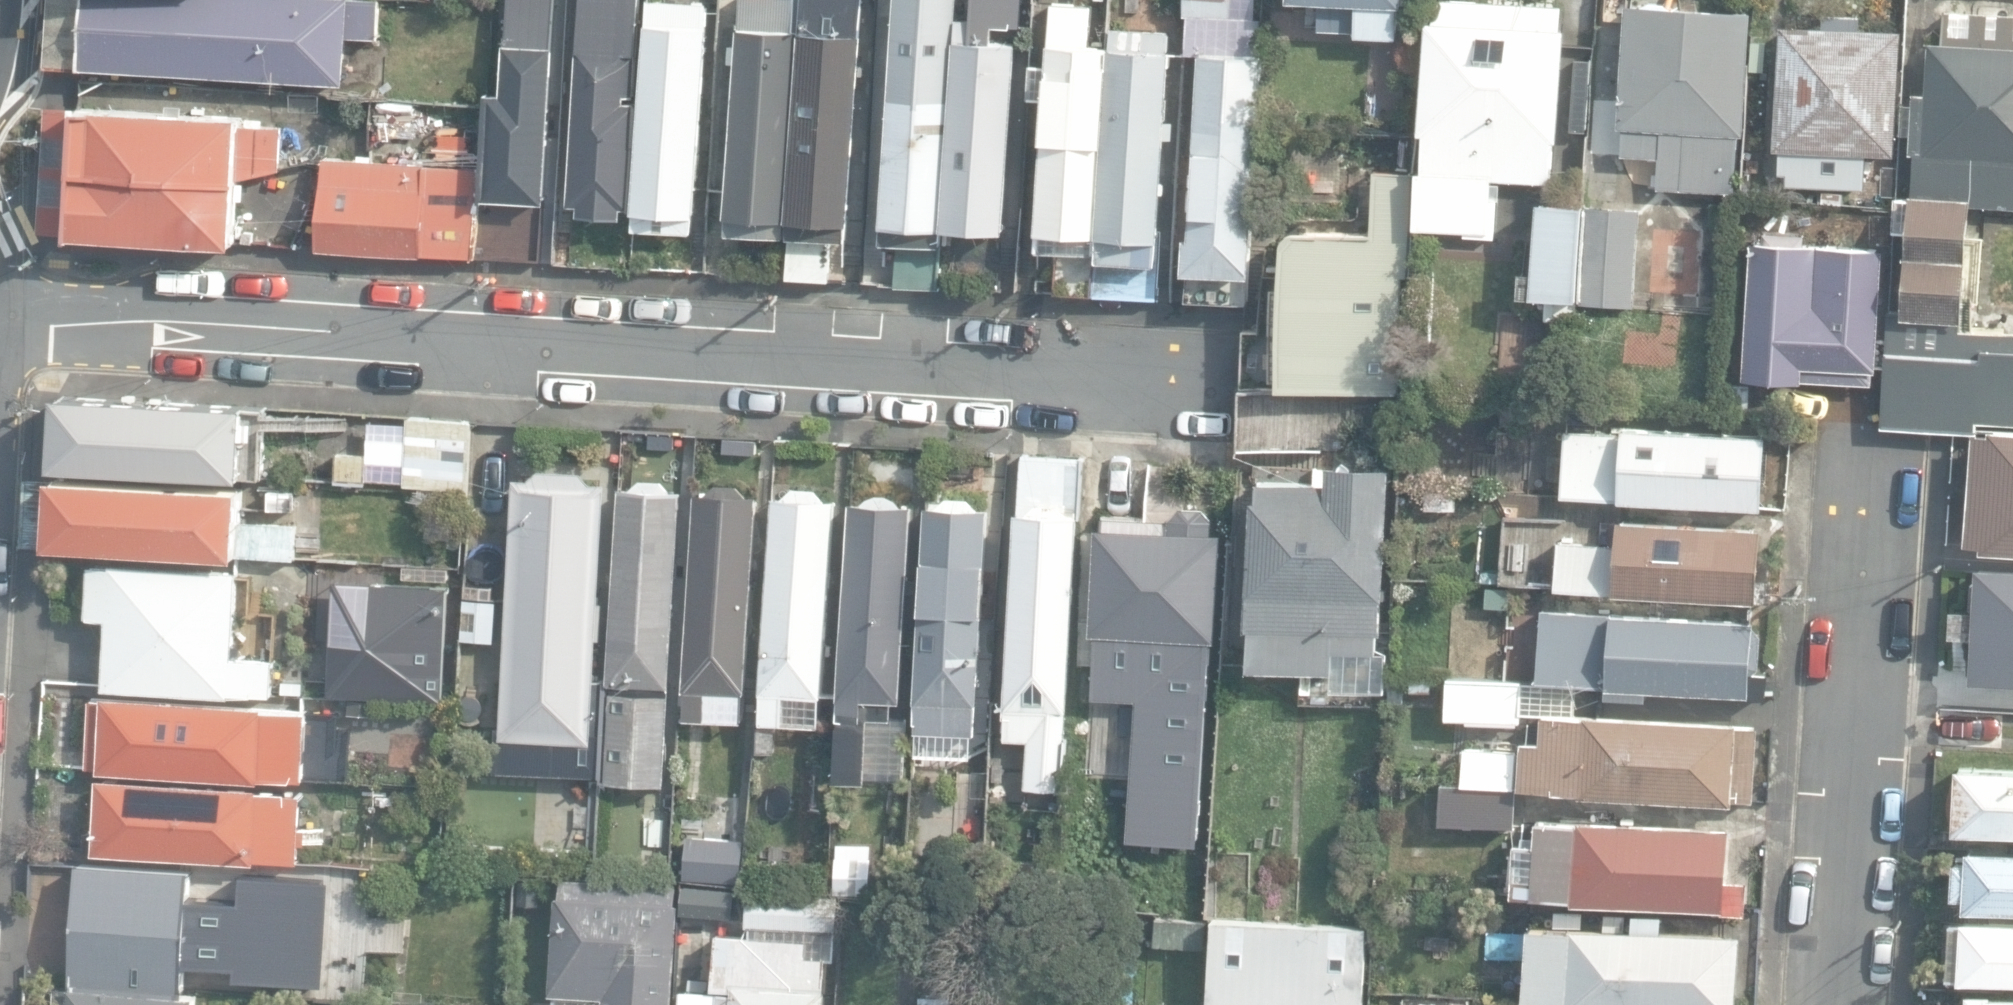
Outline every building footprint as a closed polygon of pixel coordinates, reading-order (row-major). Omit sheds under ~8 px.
[(82,66),(82,69),(346,83),(349,38),(381,39),(382,0),(85,0),(82,66)] [(547,202),(557,0),(510,0),(503,94),(490,93),(485,199),(547,202)] [(624,218),(624,208),(631,209),(641,0),(582,0),(570,204),(578,204),(577,216),(624,218)] [(693,231),(707,2),(663,0),(651,0),(634,227),(693,231)] [(730,231),(787,233),(799,0),(742,0),(730,231)] [(846,240),(861,0),(805,0),(788,276),(830,279),(833,240),(846,240)] [(941,286),(943,229),(953,38),(938,37),(941,0),(919,0),(917,37),(895,36),(885,241),(898,241),(895,283),(941,286)] [(1233,18),(1234,0),(1185,0),(1185,16),(1233,18)] [(1397,37),(1399,4),(1418,5),(1418,0),(1306,0),(1304,27),(1348,30),(1350,2),(1359,3),(1357,34),(1397,37)] [(1489,237),(1491,178),(1551,182),(1554,140),(1559,140),(1566,28),(1561,28),(1561,5),(1483,0),(1435,0),(1435,20),(1427,20),(1421,133),(1426,133),(1423,170),(1421,170),(1417,232),(1489,237)] [(1057,292),(1092,295),(1108,50),(1089,49),(1091,6),(1050,4),(1035,249),(1059,251),(1057,292)] [(1655,189),(1734,194),(1737,137),(1743,137),(1751,12),(1626,4),(1618,127),(1623,127),(1621,155),(1657,157),(1655,189)] [(1787,184),(1865,189),(1867,152),(1894,153),(1902,28),(1863,25),(1865,14),(1826,12),(1825,25),(1783,21),(1774,148),(1779,148),(1778,172),(1789,172),(1787,184)] [(985,247),(1003,249),(1015,43),(991,42),(993,22),(963,20),(962,41),(957,41),(945,228),(986,229),(985,247)] [(1902,313),(1902,317),(1955,320),(1960,320),(1968,204),(2012,207),(2012,39),(2012,30),(1973,28),(1972,37),(1943,35),(1943,43),(1930,43),(1927,93),(1913,92),(1909,153),(1914,154),(1902,313)] [(1092,295),(1154,298),(1170,33),(1109,29),(1108,50),(1092,295)] [(1184,300),(1246,303),(1261,59),(1199,55),(1188,238),(1183,238),(1181,272),(1186,272),(1184,300)] [(240,179),(240,175),(281,169),(282,127),(242,127),(242,115),(80,110),(78,172),(240,179)] [(475,167),(324,156),(318,245),(469,256),(475,167)] [(240,179),(78,172),(76,236),(238,242),(240,179)] [(1333,392),(1398,394),(1402,277),(1412,277),(1416,176),(1375,175),(1373,233),(1283,229),(1281,274),(1264,273),(1262,330),(1244,329),(1242,388),(1333,392)] [(1529,290),(1572,293),(1580,199),(1537,196),(1529,290)] [(1579,298),(1633,301),(1639,204),(1585,201),(1579,298)] [(1745,379),(1872,386),(1873,372),(1876,372),(1882,249),(1808,245),(1808,235),(1766,233),(1766,242),(1753,242),(1745,379)] [(1902,317),(1902,313),(1890,312),(1882,424),(1977,431),(1982,360),(1952,358),(1955,320),(1902,317)] [(1239,448),(1330,451),(1333,392),(1242,388),(1239,448)] [(55,468),(263,480),(267,407),(60,395),(55,468)] [(464,484),(469,415),(367,406),(364,449),(337,447),(334,473),(464,484)] [(1565,497),(1763,508),(1767,438),(1570,427),(1565,497)] [(2012,553),(2012,430),(1990,429),(1989,433),(1974,433),(1967,542),(1982,544),(1982,552),(2012,553)] [(1024,789),(1064,791),(1083,462),(1021,459),(1005,738),(1027,739),(1024,789)] [(1247,670),(1334,673),(1334,652),(1377,653),(1378,633),(1382,633),(1389,465),(1326,463),(1325,484),(1254,481),(1247,670)] [(592,482),(583,472),(541,468),(528,479),(515,478),(507,617),(461,614),(456,717),(501,719),(500,738),(538,740),(536,771),(570,772),(569,785),(600,786),(606,679),(595,679),(606,483),(592,482)] [(747,488),(736,475),(715,474),(705,485),(693,485),(681,680),(685,680),(683,711),(740,714),(742,684),(745,684),(756,488),(747,488)] [(48,546),(239,557),(243,487),(52,476),(48,546)] [(672,491),(662,480),(642,478),(633,488),(620,488),(604,781),(671,786),(688,493),(672,491)] [(756,744),(792,746),(794,718),(780,717),(782,689),(818,691),(830,486),(772,482),(756,744)] [(270,506),(294,509),(297,490),(273,487),(270,506)] [(456,507),(457,492),(420,489),(418,505),(456,507)] [(1426,510),(1458,511),(1459,492),(1426,491),(1426,510)] [(939,505),(925,504),(911,731),(971,734),(984,506),(976,506),(977,497),(940,495),(939,505)] [(900,700),(912,503),(852,499),(835,781),(864,782),(868,718),(890,719),(891,699),(900,700)] [(1179,769),(1210,774),(1211,754),(1219,754),(1227,672),(1206,672),(1207,651),(1213,650),(1211,638),(1218,640),(1222,530),(1213,531),(1213,519),(1205,506),(1182,505),(1173,517),(1104,514),(1104,525),(1099,526),(1093,631),(1135,635),(1134,670),(1181,671),(1177,754),(1179,769)] [(1558,586),(1757,601),(1762,526),(1619,517),(1621,542),(1561,542),(1557,586),(1558,586)] [(248,557),(300,560),(302,525),(250,522),(248,557)] [(459,564),(460,539),(424,537),(423,562),(459,564)] [(110,613),(107,681),(273,689),(275,653),(235,651),(239,561),(113,555),(113,560),(91,559),(88,611),(110,613)] [(438,594),(441,567),(417,564),(414,591),(438,594)] [(2012,682),(2012,570),(1977,569),(1974,609),(1951,609),(1950,634),(1974,636),(1973,681),(2012,682)] [(1509,608),(1509,586),(1486,585),(1486,607),(1509,608)] [(1767,697),(1768,673),(1752,672),(1752,669),(1758,667),(1759,635),(1753,621),(1541,607),(1537,679),(1606,685),(1607,688),(1767,697)] [(378,626),(290,624),(289,687),(347,688),(348,664),(376,664),(376,695),(446,697),(447,638),(378,636),(378,626)] [(1447,718),(1521,721),(1523,680),(1449,677),(1447,718)] [(88,763),(303,775),(306,704),(92,693),(88,763)] [(1549,787),(1728,798),(1728,793),(1750,795),(1755,723),(1733,721),(1733,719),(1537,707),(1536,735),(1516,734),(1515,744),(1463,741),(1460,778),(1549,783),(1549,787)] [(379,784),(381,748),(343,746),(340,781),(379,784)] [(1954,760),(1951,825),(2012,828),(2012,763),(1954,760)] [(258,858),(298,861),(302,793),(263,790),(263,786),(102,775),(99,827),(86,827),(85,849),(258,859),(258,858)] [(1439,824),(1515,829),(1518,791),(1441,786),(1439,824)] [(1716,903),(1744,905),(1746,870),(1724,869),(1727,819),(1577,811),(1577,814),(1535,811),(1533,836),(1512,835),(1509,886),(1572,890),(1572,891),(1716,899),(1716,903)] [(372,870),(374,836),(342,834),(340,867),(372,870)] [(745,845),(708,843),(705,878),(743,881),(745,845)] [(2012,914),(2012,852),(1965,849),(1965,861),(1954,861),(1952,898),(1962,899),(1962,910),(2012,914)] [(185,989),(186,964),(190,899),(192,868),(79,861),(73,983),(185,989)] [(880,895),(881,878),(835,874),(834,891),(880,895)] [(190,899),(186,964),(240,967),(239,975),(298,978),(303,879),(243,876),(242,902),(190,899)] [(680,884),(560,876),(551,1004),(672,1004),(680,884)] [(734,916),(736,889),(685,886),(683,912),(734,916)] [(749,924),(835,929),(838,893),(752,887),(749,924)] [(1677,1004),(1730,1004),(1734,928),(1652,924),(1653,908),(1627,906),(1626,921),(1566,918),(1566,920),(1525,917),(1521,993),(1561,995),(1561,999),(1677,1004)] [(1299,1004),(1362,1004),(1367,925),(1214,915),(1209,1000),(1299,1004)] [(2012,983),(2012,922),(1964,920),(1961,980),(2012,983)] [(823,954),(808,954),(809,937),(716,931),(713,981),(717,982),(716,1004),(820,1004),(823,954)] [(193,989),(185,989),(72,983),(71,1004),(192,1004),(193,989)] [(1965,988),(1964,1004),(2012,1004),(2012,990),(1965,988)] [(917,994),(916,1004),(952,1004),(952,996),(917,994)]
